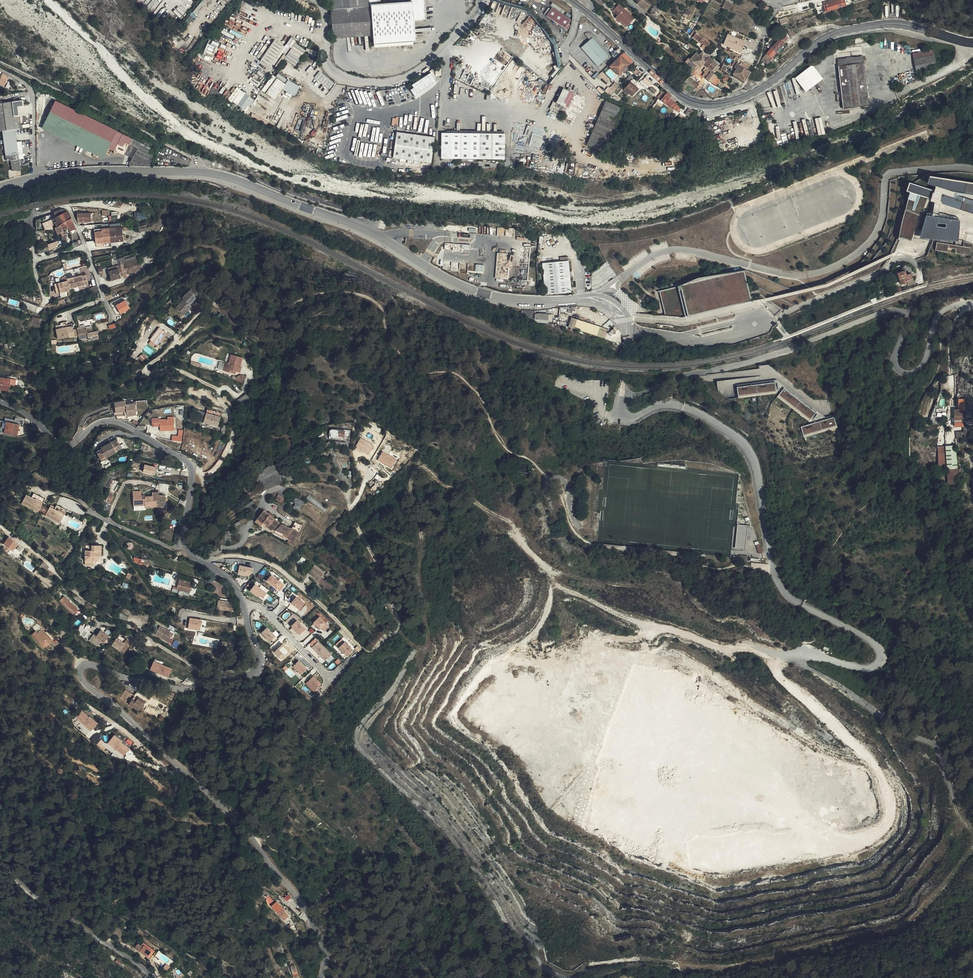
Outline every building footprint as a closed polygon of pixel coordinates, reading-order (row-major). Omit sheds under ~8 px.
[(329,10),(369,6),(369,0),(328,0),(329,10)] [(413,22),(426,21),(425,0),(409,0),(409,3),(411,3),(413,22)] [(848,4),(847,0),(834,0),(834,1),(828,2),(830,9),(836,7),(848,4)] [(761,9),(768,12),(771,4),(763,1),(761,9)] [(623,18),(622,19),(628,25),(636,16),(624,6),(620,2),(613,9),(618,14),(623,18)] [(369,6),(371,36),(372,45),(414,42),(413,22),(411,3),(409,3),(380,5),(369,6)] [(332,39),(371,36),(369,6),(329,10),(332,39)] [(567,29),(573,20),(553,7),(547,16),(567,29)] [(706,45),(709,40),(696,31),(694,33),(699,37),(698,38),(706,45)] [(744,38),(729,32),(725,41),(733,45),(732,47),(742,51),(744,46),(741,45),(744,38)] [(610,56),(590,35),(583,37),(588,42),(580,51),(598,68),(610,56)] [(771,48),(775,52),(785,41),(787,39),(786,35),(780,39),(771,48)] [(290,50),(295,43),(297,42),(291,38),(285,47),(290,50)] [(214,56),(218,42),(208,39),(204,54),(214,56)] [(273,64),(285,47),(276,39),(260,61),(270,68),(273,64)] [(785,41),(775,52),(777,55),(787,44),(785,41)] [(300,54),(304,50),(295,43),(290,50),(298,57),(300,54)] [(273,64),(278,68),(284,59),(290,50),(285,47),(273,64)] [(764,56),(765,57),(768,60),(775,52),(771,48),(764,56)] [(698,63),(699,65),(703,60),(708,54),(702,49),(693,60),(698,63)] [(284,59),(292,65),(298,57),(290,50),(284,59)] [(305,50),(304,50),(300,54),(298,57),(292,65),(293,66),(305,50)] [(614,61),(621,53),(617,50),(610,56),(614,61)] [(933,51),(914,55),(916,67),(936,63),(933,51)] [(708,54),(703,60),(707,63),(712,58),(708,54)] [(629,66),(632,63),(623,55),(621,57),(629,66)] [(619,76),(629,66),(621,57),(610,68),(619,76)] [(733,74),(743,81),(752,70),(734,57),(733,59),(739,64),(737,68),(733,74)] [(838,59),(844,109),(869,106),(863,57),(838,59)] [(693,60),(691,58),(687,62),(694,68),(698,63),(693,60)] [(712,58),(707,63),(714,70),(720,64),(712,58)] [(813,64),(795,77),(806,91),(824,78),(813,64)] [(698,66),(693,71),(697,74),(698,73),(702,76),(703,75),(701,74),(704,71),(698,66)] [(703,75),(711,81),(716,73),(707,67),(704,71),(701,74),(703,75)] [(0,71),(0,73),(3,75),(0,80),(0,83),(5,85),(9,77),(15,80),(14,81),(20,83),(21,80),(0,71)] [(320,71),(315,76),(329,88),(334,83),(320,71)] [(280,81),(283,77),(275,72),(272,76),(280,81)] [(277,84),(280,81),(272,76),(270,79),(277,84)] [(753,80),(757,85),(762,81),(759,78),(757,76),(753,80)] [(420,81),(424,88),(431,83),(429,80),(427,81),(425,78),(420,81)] [(262,91),(269,96),(271,93),(274,89),(277,84),(270,79),(262,91)] [(748,90),(748,91),(757,85),(753,80),(750,79),(745,88),(747,90),(748,90)] [(615,80),(606,91),(611,95),(620,85),(615,80)] [(274,89),(279,94),(285,85),(280,81),(277,84),(274,89)] [(419,96),(427,91),(424,88),(420,81),(413,86),(419,96)] [(638,90),(635,88),(630,84),(624,91),(632,97),(638,90)] [(237,87),(229,99),(247,111),(255,99),(237,87)] [(274,100),(279,94),(274,89),(271,93),(269,96),(274,100)] [(659,97),(663,93),(658,89),(654,93),(659,97)] [(552,104),(558,107),(567,93),(560,90),(552,104)] [(567,93),(558,107),(564,110),(571,96),(567,93)] [(674,101),(663,93),(659,97),(670,106),(674,101)] [(126,154),(131,143),(134,137),(99,120),(56,99),(45,122),(106,153),(109,146),(126,154)] [(4,130),(17,129),(22,128),(19,106),(25,106),(24,100),(0,103),(0,131),(4,130)] [(587,151),(600,156),(612,124),(600,119),(587,151)] [(17,129),(4,130),(7,152),(8,160),(12,159),(14,170),(21,169),(17,129)] [(430,164),(434,138),(396,132),(392,159),(430,164)] [(460,160),(461,133),(441,133),(441,159),(460,160)] [(479,160),(479,134),(461,133),(460,160),(479,160)] [(493,134),(479,134),(479,160),(492,161),(493,134)] [(493,134),(492,161),(505,161),(506,134),(493,134)] [(155,147),(134,137),(131,143),(138,146),(130,163),(152,164),(155,147)] [(908,188),(911,189),(929,196),(932,197),(932,198),(972,213),(972,179),(932,171),(929,180),(937,183),(936,189),(911,179),(908,188)] [(902,221),(899,236),(912,240),(929,196),(911,189),(902,221)] [(68,210),(61,213),(67,226),(74,223),(68,210)] [(67,226),(61,213),(55,216),(56,218),(59,224),(61,229),(63,228),(64,230),(66,229),(65,227),(67,226)] [(961,218),(928,213),(922,235),(959,240),(961,218)] [(90,215),(81,214),(76,214),(76,219),(76,221),(77,222),(90,222),(90,215)] [(122,229),(108,230),(94,231),(95,242),(123,240),(122,229)] [(457,236),(446,237),(446,245),(457,244),(457,236)] [(972,247),(937,241),(936,250),(948,252),(949,247),(957,248),(956,253),(971,255),(972,247)] [(569,257),(560,258),(561,262),(542,264),(545,296),(572,293),(569,257)] [(80,258),(63,260),(64,267),(81,265),(80,258)] [(120,266),(122,274),(140,270),(137,258),(124,261),(124,265),(120,266)] [(120,277),(120,275),(118,267),(108,269),(110,280),(120,277)] [(909,285),(913,284),(912,273),(906,274),(905,267),(897,270),(900,284),(908,282),(909,285)] [(745,269),(699,275),(679,285),(660,290),(665,315),(683,316),(689,315),(752,301),(745,269)] [(67,279),(69,287),(87,283),(85,274),(81,275),(81,274),(66,277),(67,279)] [(69,289),(69,287),(67,279),(53,282),(56,291),(59,290),(59,291),(69,289)] [(183,302),(181,300),(177,305),(182,310),(186,306),(188,308),(193,304),(190,302),(200,291),(193,285),(183,295),(185,296),(186,298),(183,302)] [(124,298),(114,304),(119,313),(129,308),(124,298)] [(608,330),(571,317),(567,327),(605,340),(608,330)] [(74,334),(72,324),(56,327),(58,337),(74,334)] [(85,324),(77,326),(79,337),(87,336),(88,338),(98,336),(97,330),(93,331),(92,326),(86,327),(85,324)] [(159,326),(156,330),(158,331),(153,337),(159,341),(163,335),(162,335),(165,331),(159,326)] [(144,353),(139,356),(143,362),(148,359),(144,353)] [(235,368),(234,371),(238,372),(240,366),(238,366),(241,357),(230,354),(228,363),(224,361),(221,369),(231,372),(232,370),(233,368),(235,368)] [(243,382),(245,375),(238,374),(237,380),(243,382)] [(9,384),(9,383),(10,377),(0,376),(0,388),(8,389),(9,384)] [(737,378),(717,381),(719,391),(725,390),(725,388),(730,388),(731,395),(733,394),(732,386),(738,386),(737,378)] [(776,383),(737,387),(738,398),(777,395),(776,383)] [(816,417),(784,390),(779,396),(811,423),(816,417)] [(246,393),(238,400),(242,405),(250,399),(246,393)] [(124,411),(124,412),(126,411),(126,415),(134,414),(133,402),(123,402),(123,399),(112,401),(113,412),(124,411)] [(964,411),(965,400),(958,400),(957,410),(953,410),(952,425),(961,425),(962,411),(964,411)] [(205,423),(207,424),(215,426),(219,413),(204,408),(200,422),(205,423)] [(17,422),(20,423),(21,419),(3,415),(2,419),(4,419),(2,430),(14,433),(17,422)] [(166,418),(165,418),(157,419),(158,430),(171,430),(171,419),(166,420),(166,418)] [(834,418),(801,427),(804,437),(837,428),(834,418)] [(336,427),(333,426),(333,427),(333,430),(332,433),(347,435),(348,428),(336,427)] [(182,441),(183,429),(179,429),(178,435),(172,435),(172,440),(182,441)] [(956,444),(945,445),(948,484),(961,483),(959,467),(958,467),(957,452),(961,451),(960,439),(965,439),(964,430),(955,430),(956,444)] [(115,438),(119,447),(124,444),(120,436),(115,438)] [(375,446),(360,436),(354,446),(368,455),(375,446)] [(119,448),(119,447),(115,438),(114,438),(98,445),(100,448),(94,450),(98,458),(119,448)] [(398,460),(382,450),(376,459),(393,469),(398,460)] [(254,474),(262,485),(264,489),(270,485),(277,483),(281,481),(281,461),(268,463),(254,474)] [(145,463),(143,473),(155,475),(157,466),(145,463)] [(107,474),(102,473),(99,486),(104,487),(107,474)] [(115,489),(119,483),(113,479),(111,483),(112,483),(110,486),(115,489)] [(34,490),(31,495),(42,501),(45,496),(34,490)] [(131,491),(131,503),(137,503),(137,504),(143,504),(143,506),(157,506),(164,506),(164,495),(157,495),(157,491),(150,491),(150,495),(142,495),(142,497),(139,497),(139,493),(139,491),(131,491)] [(42,501),(31,495),(26,492),(21,500),(38,509),(38,508),(41,502),(42,501)] [(294,502),(296,503),(302,507),(304,503),(297,498),(294,502)] [(56,502),(53,507),(63,513),(66,508),(56,502)] [(63,513),(53,507),(49,505),(48,506),(45,512),(45,513),(59,521),(63,513)] [(273,523),(275,520),(261,509),(255,517),(261,522),(262,520),(266,524),(265,525),(270,529),(271,528),(273,530),(272,532),(282,537),(282,536),(283,534),(288,538),(288,539),(287,540),(292,542),(295,537),(292,534),(288,532),(279,526),(273,523)] [(279,523),(275,520),(273,523),(279,526),(288,532),(292,534),(295,537),(298,533),(279,523)] [(737,524),(736,548),(746,548),(747,524),(737,524)] [(3,542),(12,550),(18,544),(12,539),(9,536),(3,542)] [(93,553),(97,553),(99,554),(100,543),(91,542),(90,548),(84,548),(84,563),(93,563),(93,559),(93,553)] [(325,572),(314,563),(307,572),(318,581),(325,572)] [(254,568),(239,566),(237,574),(248,577),(252,574),(254,568)] [(285,585),(271,575),(266,581),(280,592),(285,585)] [(175,585),(171,584),(170,587),(188,592),(190,581),(176,577),(175,585)] [(328,590),(331,587),(322,580),(319,583),(328,590)] [(269,594),(256,583),(249,591),(263,602),(269,594)] [(59,598),(74,611),(79,605),(65,592),(59,598)] [(306,604),(296,596),(291,603),(301,611),(306,604)] [(331,627),(319,616),(312,623),(325,634),(331,627)] [(206,620),(188,617),(186,629),(204,632),(206,620)] [(306,629),(297,620),(290,626),(299,635),(306,629)] [(152,629),(165,637),(170,630),(156,622),(152,629)] [(83,635),(96,642),(98,637),(101,639),(105,631),(96,626),(92,632),(85,632),(83,635)] [(39,631),(37,630),(32,634),(46,647),(55,638),(43,627),(39,631)] [(278,638),(267,628),(261,634),(272,645),(278,638)] [(114,633),(110,640),(119,646),(122,638),(114,633)] [(122,638),(119,646),(123,648),(127,641),(122,638)] [(332,655),(316,638),(309,644),(325,661),(332,655)] [(275,651),(282,643),(278,640),(271,647),(275,651)] [(354,651),(345,642),(338,648),(347,658),(354,651)] [(292,652),(284,643),(274,653),(282,662),(292,652)] [(150,669),(169,677),(173,668),(154,660),(150,669)] [(309,670),(299,660),(293,667),(302,676),(309,670)] [(314,675),(305,682),(314,693),(323,686),(314,675)] [(123,692),(132,700),(135,697),(137,694),(137,693),(127,686),(123,692)] [(135,697),(132,700),(131,701),(141,708),(147,701),(140,696),(138,699),(135,697)] [(98,724),(82,709),(74,718),(90,732),(98,724)] [(130,748),(113,735),(107,744),(124,756),(130,748)] [(260,899),(275,911),(280,905),(264,893),(260,899)] [(127,948),(144,960),(150,951),(138,943),(136,947),(131,944),(127,948)]
